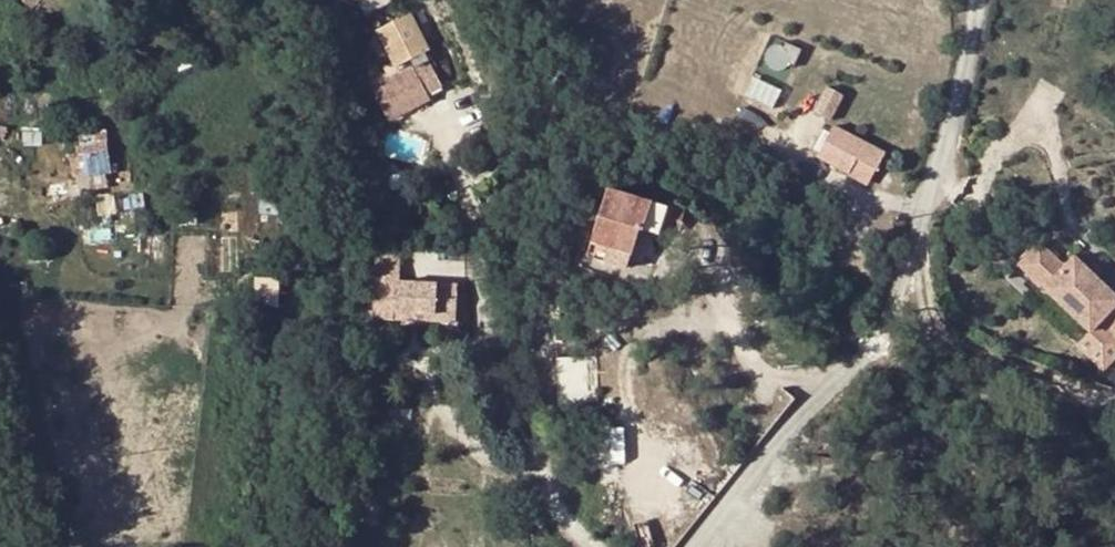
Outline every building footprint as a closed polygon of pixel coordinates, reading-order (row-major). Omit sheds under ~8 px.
[(357,12),(376,0),(350,0),(357,12)] [(402,9),(372,27),(392,61),(398,71),(373,85),(392,116),(428,94),(424,88),(439,79),(424,54),(427,52),(402,9)] [(392,61),(368,76),(373,85),(398,71),(392,61)] [(830,90),(818,118),(834,124),(845,97),(830,90)] [(881,149),(833,126),(820,157),(850,171),(856,157),(875,165),(881,149)] [(114,184),(110,128),(71,131),(75,187),(114,184)] [(868,180),(875,165),(856,157),(850,171),(868,180)] [(633,235),(654,242),(664,212),(603,191),(579,259),(620,273),(633,235)] [(1020,266),(1045,290),(1065,268),(1040,245),(1020,266)] [(401,256),(379,255),(377,321),(394,321),(395,318),(395,303),(396,283),(400,284),(401,256)] [(1075,258),(1065,268),(1045,290),(1090,335),(1079,346),(1104,371),(1114,360),(1114,299),(1075,258)] [(438,285),(396,283),(395,303),(438,305),(438,285)] [(458,285),(438,285),(438,305),(437,319),(437,323),(457,323),(458,285)] [(437,319),(438,305),(395,303),(395,318),(437,319)] [(560,398),(599,398),(599,355),(560,355),(560,398)]
